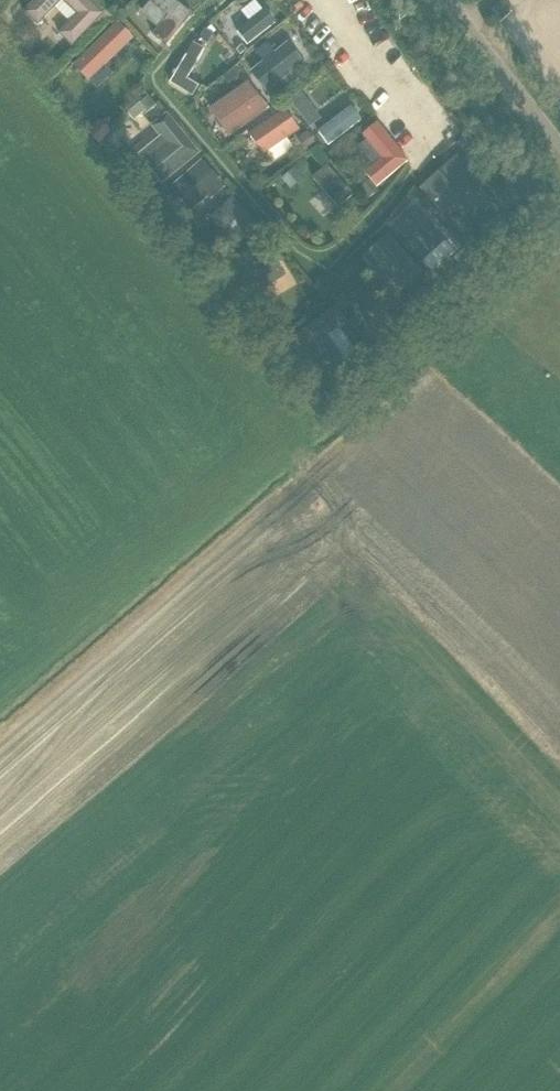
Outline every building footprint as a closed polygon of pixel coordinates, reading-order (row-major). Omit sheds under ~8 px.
[(22,11),(36,25),(60,0),(32,0),(22,11)] [(90,0),(61,0),(75,13),(57,33),(71,46),(103,12),(90,0)] [(150,2),(168,16),(152,34),(167,45),(193,13),(176,0),(152,0),(150,2)] [(191,9),(199,2),(197,0),(184,0),(191,9)] [(120,22),(75,64),(90,80),(106,66),(135,39),(120,22)] [(193,41),(169,82),(192,96),(199,83),(188,76),(205,48),(193,41)] [(242,45),(236,50),(240,55),(246,50),(242,45)] [(301,66),(286,48),(251,75),(266,95),(301,66)] [(233,68),(222,77),(228,83),(238,75),(233,68)] [(229,136),(265,110),(247,85),(211,110),(229,136)] [(279,101),(288,94),(281,86),(272,92),(279,101)] [(291,102),(299,112),(309,105),(301,95),(291,102)] [(148,96),(138,104),(145,113),(156,105),(148,96)] [(327,143),(362,121),(353,106),(317,127),(327,143)] [(267,150),(297,129),(284,111),(254,132),(267,150)] [(160,137),(138,155),(143,162),(160,182),(199,152),(167,113),(151,126),(160,137)] [(95,123),(90,129),(100,139),(110,129),(104,123),(95,123)] [(407,161),(377,125),(363,137),(382,159),(364,173),(376,187),(407,161)] [(307,131),(297,139),(306,151),(316,144),(307,131)] [(466,134),(456,143),(466,154),(475,145),(466,134)] [(337,146),(328,154),(334,161),(343,153),(337,146)] [(482,183),(459,154),(418,190),(441,218),(482,183)] [(225,187),(201,159),(171,185),(193,209),(207,197),(209,200),(225,187)] [(314,221),(350,192),(327,163),(291,192),(314,221)] [(293,168),(281,179),(289,189),(302,178),(293,168)] [(369,180),(358,189),(366,200),(377,191),(369,180)] [(257,229),(232,201),(210,222),(235,249),(257,229)] [(192,224),(185,216),(177,223),(184,231),(192,224)] [(444,245),(423,220),(412,228),(403,217),(390,228),(421,265),(444,245)] [(422,271),(388,233),(362,256),(396,295),(422,271)] [(285,279),(270,256),(238,276),(236,283),(238,290),(241,294),(246,298),(253,299),(285,279)] [(451,281),(441,289),(452,302),(462,293),(451,281)] [(300,332),(290,340),(320,379),(330,371),(345,359),(327,335),(347,321),(335,305),(300,332)]
